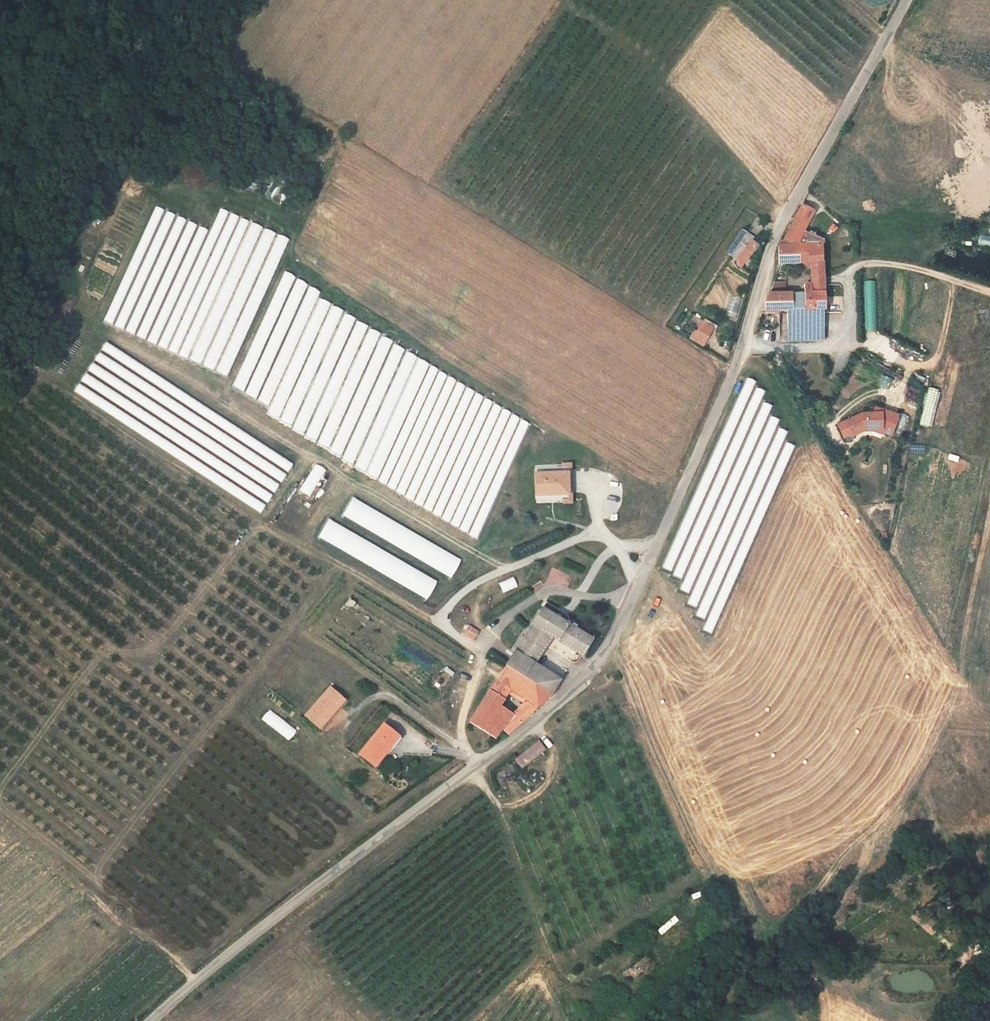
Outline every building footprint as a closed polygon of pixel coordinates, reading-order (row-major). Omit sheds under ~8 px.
[(792,223),(806,227),(814,209),(802,204),(792,223)] [(232,375),(286,236),(218,210),(211,230),(151,207),(105,327),(232,375)] [(802,234),(806,227),(792,223),(784,235),(781,240),(777,245),(800,243),(800,241),(802,234)] [(731,255),(736,259),(753,240),(754,238),(746,232),(731,255)] [(753,240),(736,259),(744,266),(760,246),(753,240)] [(800,297),(778,299),(778,311),(790,310),(824,308),(822,243),(800,243),(777,245),(777,268),(807,266),(808,285),(800,285),(800,297)] [(474,533),(535,422),(315,302),(320,292),(288,274),(228,384),(269,407),(263,419),(474,533)] [(771,291),(778,290),(785,290),(785,275),(775,276),(771,291)] [(878,280),(863,281),(866,331),(881,330),(878,280)] [(771,291),(768,299),(778,299),(778,290),(771,291)] [(775,312),(778,311),(778,299),(768,299),(764,312),(775,312)] [(790,310),(792,338),(825,335),(824,308),(790,310)] [(777,338),(792,338),(790,310),(778,311),(775,312),(777,338)] [(688,341),(705,347),(714,324),(701,319),(696,332),(692,330),(688,341)] [(103,344),(72,395),(263,511),(294,460),(103,344)] [(854,417),(843,423),(850,434),(851,434),(855,431),(860,429),(865,429),(887,439),(892,423),(870,414),(869,416),(854,417)] [(308,499),(326,472),(316,465),(297,491),(308,499)] [(568,468),(532,469),(533,506),(569,505),(569,497),(566,497),(566,477),(568,476),(568,468)] [(456,574),(465,556),(353,497),(343,515),(456,574)] [(321,534),(315,544),(425,605),(434,590),(409,576),(405,584),(394,578),(394,577),(372,564),(373,563),(321,534)] [(408,571),(428,583),(433,575),(412,564),(408,571)] [(505,665),(552,694),(560,679),(534,663),(551,637),(582,655),(595,634),(570,619),(571,617),(572,611),(551,596),(546,603),(505,665)] [(469,626),(464,633),(473,640),(478,631),(469,626)] [(482,731),(499,704),(510,688),(528,699),(524,706),(531,714),(552,694),(505,665),(469,722),(482,731)] [(345,699),(330,686),(306,715),(321,727),(345,699)] [(493,738),(501,729),(514,713),(499,704),(482,731),(493,738)] [(269,708),(261,718),(289,741),(297,731),(269,708)] [(509,733),(525,720),(514,713),(501,729),(509,733)] [(391,747),(388,744),(395,733),(382,724),(360,753),(376,765),(391,747)] [(401,738),(395,733),(388,744),(391,747),(393,748),(401,738)] [(546,751),(539,741),(522,753),(531,763),(546,751)] [(531,763),(522,753),(514,759),(522,769),(531,763)] [(631,981),(650,961),(643,954),(624,975),(631,981)]
